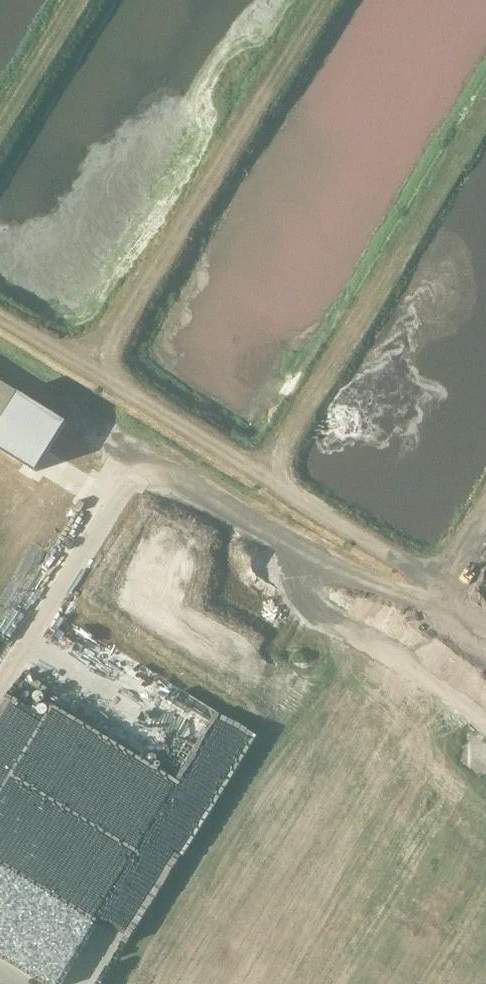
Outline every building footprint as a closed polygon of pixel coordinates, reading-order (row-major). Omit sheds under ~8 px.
[(144,376),(154,370),(145,356),(136,361),(144,376)] [(35,472),(66,422),(0,380),(0,450),(35,472)]
